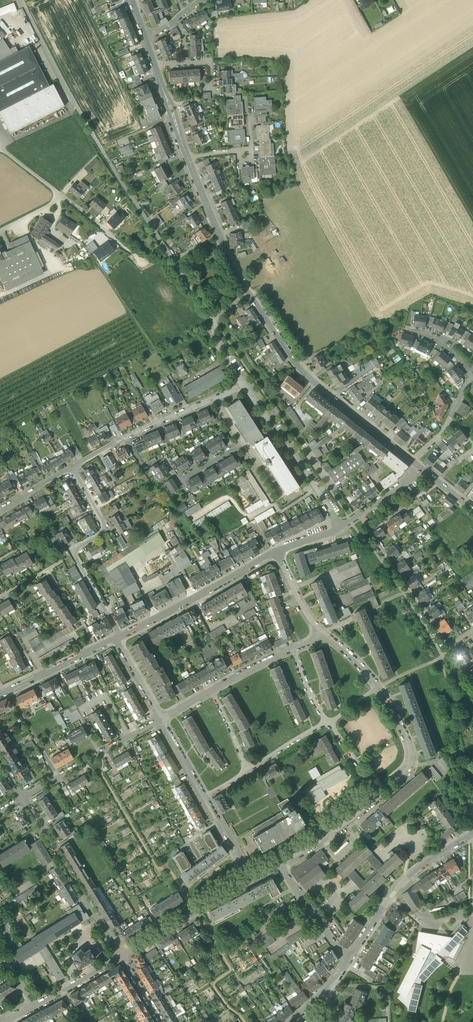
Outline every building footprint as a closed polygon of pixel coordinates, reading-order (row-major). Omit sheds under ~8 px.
[(149,16),(161,12),(168,9),(165,0),(156,0),(158,7),(159,10),(158,11),(154,12),(153,9),(150,0),(142,3),(147,17),(149,16)] [(216,3),(217,11),(231,9),(230,1),(222,2),(221,1),(217,1),(217,3),(216,3)] [(11,11),(12,12),(17,11),(14,3),(0,9),(0,16),(11,11)] [(100,6),(102,12),(109,9),(106,4),(100,6)] [(117,16),(119,20),(127,16),(123,7),(115,11),(117,16)] [(204,11),(196,16),(200,24),(205,21),(209,18),(204,11)] [(163,19),(161,12),(149,16),(152,26),(159,24),(160,26),(160,27),(168,22),(166,19),(165,18),(163,19)] [(119,20),(123,29),(131,25),(127,16),(119,20)] [(196,16),(187,22),(191,29),(196,26),(200,24),(196,16)] [(5,35),(6,37),(11,33),(2,21),(0,23),(0,29),(5,35)] [(123,29),(126,38),(135,34),(131,25),(123,29)] [(171,31),(174,37),(180,34),(176,28),(171,31)] [(139,43),(135,34),(126,38),(130,47),(139,43)] [(190,36),(191,46),(200,45),(199,39),(199,35),(190,36)] [(156,42),(159,49),(167,45),(166,42),(167,42),(165,38),(156,42)] [(13,54),(10,49),(2,39),(0,41),(0,61),(13,54)] [(169,50),(167,45),(159,49),(161,53),(169,50)] [(200,51),(200,45),(191,46),(192,56),(200,56),(200,51)] [(39,66),(29,46),(24,49),(18,52),(13,54),(0,61),(0,86),(39,66)] [(171,55),(169,50),(161,53),(164,59),(171,55)] [(134,64),(135,66),(144,62),(140,53),(131,57),(133,61),(134,64)] [(148,71),(144,62),(135,66),(137,69),(137,70),(139,75),(148,71)] [(39,66),(0,86),(0,111),(49,86),(39,66)] [(49,86),(0,111),(0,114),(5,123),(8,129),(10,134),(64,106),(53,84),(49,86)] [(140,101),(142,100),(151,96),(152,96),(147,84),(135,89),(140,101)] [(235,85),(231,85),(225,85),(226,93),(233,93),(235,93),(235,89),(235,85)] [(155,105),(151,96),(142,100),(144,104),(143,104),(148,117),(149,117),(151,121),(160,117),(157,109),(158,109),(156,104),(155,105)] [(255,112),(255,117),(257,117),(265,116),(267,116),(266,109),(272,109),(271,100),(264,101),(264,97),(254,98),(255,110),(256,110),(256,112),(255,112)] [(231,110),(231,115),(242,114),(241,109),(243,109),(242,102),(241,102),(236,102),(236,99),(234,99),(226,100),(226,105),(228,105),(228,111),(231,110)] [(184,108),(188,117),(199,113),(196,107),(195,103),(190,105),(183,107),(184,108)] [(200,117),(199,113),(188,117),(189,121),(189,120),(190,123),(191,126),(195,124),(202,121),(200,117)] [(243,114),(242,114),(231,115),(232,127),(234,127),(243,126),(244,126),(243,114)] [(199,130),(198,130),(195,124),(191,126),(190,127),(192,132),(193,135),(200,132),(199,130)] [(257,140),(259,140),(268,139),(268,133),(270,132),(269,125),(261,125),(256,126),(257,140)] [(150,130),(152,135),(162,132),(159,126),(150,130)] [(229,144),(231,145),(233,145),(240,144),(245,144),(245,140),(244,140),(244,137),(245,137),(245,133),(244,134),(244,132),(244,130),(244,129),(243,129),(235,130),(228,130),(229,142),(229,144)] [(207,130),(203,132),(204,135),(205,135),(208,141),(204,142),(205,144),(212,141),(207,130)] [(191,136),(195,146),(204,142),(208,141),(205,135),(204,135),(203,132),(203,131),(200,132),(193,135),(191,136)] [(152,135),(155,141),(164,137),(162,132),(152,135)] [(151,143),(153,148),(166,143),(164,137),(155,141),(151,143)] [(270,139),(268,139),(259,140),(260,146),(259,146),(259,151),(259,154),(269,154),(269,153),(269,145),(271,145),(271,143),(270,139)] [(158,152),(158,153),(169,149),(166,143),(153,148),(153,149),(155,153),(158,152)] [(130,144),(128,145),(125,147),(122,148),(119,149),(122,155),(124,154),(125,154),(127,152),(130,151),(133,150),(130,144)] [(171,155),(169,149),(158,153),(155,154),(158,160),(162,158),(168,156),(171,155)] [(168,156),(162,158),(158,160),(159,163),(160,166),(164,164),(164,165),(167,163),(165,160),(169,159),(168,156)] [(271,156),(260,157),(259,157),(260,169),(260,172),(260,175),(265,175),(271,175),(276,174),(274,156),(271,156)] [(205,167),(207,173),(218,168),(216,162),(210,164),(205,167)] [(84,169),(88,172),(92,168),(95,165),(94,164),(91,167),(89,164),(84,169)] [(154,171),(157,176),(167,170),(164,165),(164,164),(160,166),(158,168),(154,170),(154,171)] [(242,168),(243,183),(250,182),(249,178),(254,178),(253,169),(253,167),(242,168)] [(207,173),(210,178),(221,174),(218,168),(207,173)] [(171,177),(167,170),(157,176),(160,182),(161,182),(165,180),(171,177)] [(226,186),(227,188),(229,186),(227,181),(225,181),(224,179),(226,178),(224,173),(221,174),(226,186)] [(226,186),(221,174),(210,178),(216,192),(220,190),(221,191),(222,191),(221,190),(224,189),(223,187),(226,186)] [(158,189),(160,192),(164,189),(169,185),(167,183),(165,180),(161,182),(162,183),(157,186),(158,189)] [(81,181),(77,185),(74,183),(70,189),(74,192),(73,194),(78,198),(84,191),(87,186),(81,181)] [(170,194),(172,197),(184,189),(180,183),(178,184),(176,181),(169,185),(164,189),(168,195),(170,194)] [(175,203),(180,209),(179,208),(183,205),(185,208),(185,209),(193,203),(187,195),(187,194),(181,199),(175,203)] [(170,202),(173,206),(175,205),(174,204),(175,203),(181,199),(179,196),(170,202)] [(95,208),(99,212),(105,205),(95,197),(90,204),(92,206),(92,205),(95,208)] [(220,203),(225,214),(235,210),(233,206),(233,205),(232,205),(229,200),(227,201),(227,200),(220,203)] [(238,217),(235,210),(225,214),(227,220),(229,219),(230,222),(228,223),(229,223),(235,220),(234,218),(238,217)] [(122,212),(119,216),(115,213),(113,216),(107,222),(114,228),(122,219),(125,215),(122,212)] [(193,227),(194,227),(202,222),(199,218),(198,218),(194,214),(187,219),(193,227)] [(32,233),(41,239),(44,234),(47,230),(51,223),(42,217),(32,233)] [(56,227),(69,235),(70,232),(75,224),(63,217),(56,227)] [(196,233),(198,235),(194,238),(194,239),(197,243),(198,244),(202,241),(210,236),(209,236),(210,235),(208,232),(207,233),(204,227),(196,233)] [(61,246),(47,236),(44,234),(41,239),(51,246),(56,249),(61,246)] [(11,242),(14,249),(30,241),(27,235),(11,242)] [(49,248),(51,246),(41,239),(39,242),(49,248)] [(0,261),(0,276),(4,284),(7,291),(18,285),(15,279),(41,267),(35,253),(30,241),(14,249),(11,250),(10,251),(12,256),(8,258),(3,260),(0,261)] [(93,252),(98,248),(93,241),(88,245),(93,252)] [(99,258),(99,260),(107,253),(109,255),(115,251),(108,242),(104,245),(104,247),(102,247),(101,248),(100,247),(98,248),(93,252),(95,254),(99,258)] [(65,251),(68,256),(78,251),(77,248),(75,245),(65,251)] [(35,253),(41,267),(44,266),(38,252),(35,253)] [(100,262),(109,255),(107,253),(99,260),(99,258),(98,259),(100,262)] [(15,279),(18,285),(44,273),(41,267),(15,279)] [(249,318),(251,321),(257,317),(251,308),(246,311),(248,315),(250,317),(249,318)] [(263,326),(257,317),(251,321),(249,322),(245,325),(247,329),(254,324),(258,329),(263,326)] [(432,328),(437,330),(441,320),(435,318),(432,326),(432,328)] [(441,320),(437,330),(443,332),(444,330),(446,321),(441,320)] [(454,337),(459,327),(455,325),(454,324),(450,332),(449,334),(454,337)] [(465,330),(459,327),(454,337),(459,340),(460,338),(464,330),(465,330)] [(400,344),(406,345),(409,335),(403,333),(400,344)] [(469,346),(472,342),(472,335),(471,334),(466,341),(465,343),(469,346)] [(414,336),(409,335),(406,345),(412,347),(414,338),(414,336)] [(417,349),(422,352),(423,352),(428,342),(422,339),(420,343),(417,349)] [(273,352),(270,354),(267,356),(268,358),(272,356),(274,354),(279,351),(273,341),(268,345),(272,351),(273,352)] [(428,342),(423,352),(428,355),(432,346),(433,345),(428,342)] [(285,360),(279,351),(274,354),(276,356),(278,360),(280,363),(285,360)] [(435,359),(440,363),(447,355),(443,351),(441,353),(437,357),(435,359)] [(325,352),(323,353),(321,354),(322,354),(325,360),(327,364),(330,363),(325,352)] [(315,365),(316,364),(325,360),(322,354),(318,356),(318,355),(318,356),(315,357),(315,358),(312,359),(313,360),(312,360),(315,364),(315,365)] [(452,359),(447,355),(440,363),(445,367),(446,365),(450,361),(452,359)] [(371,360),(375,368),(380,364),(376,357),(371,360)] [(271,362),(269,359),(259,365),(261,368),(271,362)] [(327,364),(325,360),(316,364),(317,366),(317,367),(318,369),(324,366),(327,364)] [(187,373),(182,363),(177,365),(175,362),(170,364),(174,372),(171,374),(173,379),(187,373)] [(453,363),(449,367),(447,369),(449,372),(455,367),(453,363)] [(328,371),(331,377),(341,372),(341,371),(344,370),(341,364),(333,368),(328,371)] [(449,372),(452,376),(461,370),(457,365),(455,367),(449,372)] [(186,394),(189,399),(226,378),(220,367),(182,388),(185,393),(184,394),(185,395),(186,394)] [(461,370),(452,376),(456,381),(462,377),(465,375),(461,370)] [(336,385),(337,384),(346,379),(341,372),(331,377),(336,385)] [(346,391),(348,393),(351,392),(351,393),(355,391),(356,392),(358,390),(362,388),(370,384),(371,383),(373,382),(371,380),(373,379),(372,378),(375,377),(373,373),(365,378),(364,378),(362,379),(363,380),(364,381),(355,386),(355,385),(355,386),(354,385),(346,391)] [(295,397),(296,397),(303,388),(288,376),(280,385),(281,386),(295,397)] [(393,384),(400,379),(397,376),(391,381),(393,384)] [(348,377),(346,379),(337,384),(339,388),(347,383),(350,381),(348,377)] [(454,382),(457,386),(463,381),(464,380),(462,377),(456,381),(454,382)] [(132,381),(136,389),(141,386),(137,378),(132,381)] [(177,395),(170,383),(162,388),(172,406),(181,401),(177,395)] [(370,384),(362,388),(363,391),(365,393),(374,387),(371,383),(370,384)] [(294,398),(295,397),(281,386),(280,387),(294,398)] [(360,393),(363,391),(362,388),(358,390),(356,392),(355,391),(351,393),(351,392),(348,393),(356,404),(364,397),(360,393)] [(324,413),(326,414),(333,405),(313,389),(306,398),(307,400),(316,406),(316,407),(324,413)] [(366,400),(368,402),(373,396),(374,395),(372,393),(366,400)] [(149,405),(150,405),(149,404),(159,399),(160,399),(157,394),(152,397),(150,394),(144,397),(149,405)] [(375,394),(374,395),(373,396),(380,402),(382,400),(383,400),(375,394)] [(441,403),(438,409),(445,413),(449,405),(446,400),(444,397),(442,394),(441,395),(439,394),(436,401),(441,403)] [(365,406),(373,412),(380,403),(380,402),(373,396),(368,402),(365,406)] [(159,399),(149,404),(150,405),(154,413),(164,408),(159,399)] [(251,446),(253,444),(264,438),(249,415),(246,411),(239,399),(226,407),(251,446)] [(314,408),(316,406),(307,400),(306,401),(314,408)] [(457,412),(465,416),(471,407),(467,404),(466,404),(462,402),(457,412)] [(373,412),(382,420),(389,411),(386,408),(380,403),(373,412)] [(141,405),(137,407),(143,419),(148,416),(145,412),(142,405),(141,405)] [(342,412),(333,405),(326,414),(317,425),(320,428),(329,417),(335,422),(342,412)] [(137,422),(143,419),(137,407),(132,410),(131,410),(135,417),(137,422)] [(207,409),(202,411),(206,422),(211,420),(212,420),(209,414),(207,409)] [(288,414),(296,426),(301,423),(292,409),(288,414)] [(443,418),(445,413),(438,409),(436,411),(438,415),(439,419),(440,419),(443,418)] [(202,424),(206,422),(202,411),(197,414),(199,419),(201,424),(202,424)] [(382,420),(387,424),(394,415),(389,411),(382,420)] [(349,418),(342,412),(335,422),(334,422),(337,424),(338,422),(343,426),(349,418)] [(126,413),(121,415),(127,427),(132,424),(129,419),(126,413)] [(121,430),(127,427),(121,415),(115,418),(119,425),(121,430)] [(399,419),(394,415),(387,424),(392,428),(395,424),(399,419)] [(191,416),(186,418),(191,429),(195,427),(196,427),(193,421),(191,416)] [(399,427),(401,424),(406,421),(401,417),(399,419),(395,424),(399,427)] [(186,431),(191,429),(186,418),(181,420),(183,426),(185,431),(186,431)] [(349,431),(354,435),(360,427),(349,418),(343,426),(346,428),(345,430),(348,432),(349,431)] [(305,430),(310,433),(317,424),(313,421),(305,430)] [(408,423),(406,421),(401,424),(399,427),(402,429),(407,424),(408,423)] [(409,437),(412,439),(413,437),(414,435),(418,432),(415,429),(421,425),(419,422),(414,426),(415,427),(408,436),(409,437)] [(175,423),(169,425),(174,437),(179,434),(180,434),(178,429),(175,423)] [(112,432),(118,429),(116,426),(115,424),(110,426),(109,427),(112,432)] [(168,439),(174,437),(169,425),(163,428),(166,434),(168,439)] [(346,428),(343,426),(333,433),(331,434),(333,438),(334,437),(339,434),(345,430),(346,428)] [(414,426),(411,428),(408,430),(398,442),(403,445),(409,437),(408,436),(415,427),(414,426)] [(98,431),(99,433),(98,432),(100,431),(101,432),(103,431),(107,438),(107,439),(111,437),(108,432),(107,433),(106,432),(108,431),(106,427),(98,431)] [(368,433),(360,427),(354,435),(353,435),(355,437),(354,438),(357,441),(358,439),(361,442),(362,441),(368,433)] [(426,427),(422,430),(424,431),(421,435),(424,437),(429,430),(426,427)] [(398,442),(408,430),(405,428),(403,431),(401,430),(394,438),(398,442)] [(453,433),(461,444),(468,438),(465,434),(463,432),(462,432),(460,428),(453,433)] [(46,430),(43,432),(45,435),(48,441),(52,439),(46,430)] [(158,430),(153,433),(157,443),(162,441),(160,435),(158,430)] [(413,437),(416,440),(420,435),(421,435),(424,431),(422,430),(418,432),(414,435),(413,437)] [(424,437),(426,440),(432,432),(429,430),(424,437)] [(99,433),(95,435),(99,442),(107,438),(103,431),(101,432),(100,431),(98,432),(99,433)] [(152,445),(157,443),(153,433),(148,435),(152,445)] [(354,450),(357,454),(359,452),(367,447),(369,444),(374,438),(368,433),(362,441),(364,443),(366,444),(365,445),(362,445),(354,450)] [(453,433),(446,439),(450,444),(454,449),(461,444),(453,433)] [(316,443),(319,448),(334,438),(334,437),(333,438),(331,434),(329,435),(317,443),(316,443)] [(91,447),(99,442),(95,435),(87,439),(91,447)] [(148,447),(152,445),(148,435),(142,437),(145,442),(147,448),(148,447)] [(219,436),(215,438),(221,448),(225,445),(223,441),(219,435),(219,436)] [(416,440),(422,445),(426,440),(424,437),(421,435),(420,435),(416,440)] [(266,436),(264,438),(253,444),(286,495),(299,487),(266,436)] [(216,451),(221,448),(215,438),(210,441),(216,451)] [(370,450),(377,440),(374,438),(369,444),(367,447),(370,450)] [(379,454),(385,446),(377,440),(370,450),(371,448),(379,454)] [(211,454),(216,451),(210,441),(205,444),(208,449),(211,454)] [(438,445),(442,449),(446,445),(447,445),(442,441),(438,445)] [(316,443),(310,447),(318,458),(323,454),(320,450),(319,448),(316,443)] [(450,444),(448,446),(449,448),(453,453),(456,451),(454,449),(450,444)] [(326,446),(320,450),(323,454),(326,453),(329,451),(326,446)] [(390,451),(385,446),(379,454),(381,455),(384,458),(390,451)] [(64,451),(65,452),(69,459),(75,456),(74,455),(71,450),(70,447),(64,451)] [(71,450),(74,455),(80,452),(77,447),(71,450)] [(119,458),(121,461),(129,456),(129,457),(129,456),(125,448),(124,447),(124,448),(121,449),(120,447),(117,449),(118,451),(116,452),(115,452),(117,455),(115,456),(117,458),(119,458)] [(200,447),(195,450),(201,460),(206,457),(203,452),(200,447)] [(196,463),(201,460),(195,450),(190,452),(193,458),(196,463)] [(383,460),(398,472),(402,475),(409,466),(390,451),(384,458),(383,460)] [(438,458),(443,462),(443,461),(448,457),(449,455),(446,451),(438,458)] [(61,464),(69,459),(65,452),(64,453),(57,457),(61,464)] [(328,472),(335,483),(361,466),(366,463),(359,452),(357,454),(353,456),(349,459),(346,460),(339,465),(332,469),(328,472)] [(432,465),(435,462),(435,461),(438,458),(436,456),(432,453),(424,462),(428,466),(431,463),(432,465)] [(107,455),(101,458),(107,468),(113,465),(113,464),(108,457),(107,455)] [(184,455),(179,458),(185,469),(191,466),(187,460),(185,455),(184,455)] [(232,455),(227,458),(233,468),(238,466),(235,460),(232,455)] [(53,468),(61,464),(57,457),(49,461),(53,468)] [(147,462),(149,465),(157,461),(155,457),(147,462)] [(180,472),(185,469),(179,458),(174,461),(173,461),(176,466),(180,472)] [(227,458),(223,461),(229,471),(233,468),(227,458)] [(438,458),(435,461),(435,462),(436,463),(431,469),(440,476),(445,470),(443,468),(439,465),(443,462),(438,458)] [(49,471),(53,468),(49,461),(47,462),(46,462),(43,464),(43,463),(42,464),(41,465),(45,473),(47,472),(49,471)] [(224,474),(229,471),(223,461),(218,464),(221,469),(224,474)] [(162,463),(158,466),(153,469),(153,470),(156,475),(166,468),(162,463)] [(323,466),(327,472),(328,472),(332,469),(328,463),(323,466)] [(364,471),(368,476),(378,469),(374,464),(371,466),(369,468),(364,471)] [(29,469),(24,472),(30,481),(39,476),(37,474),(34,469),(33,467),(29,469)] [(84,471),(88,478),(95,474),(93,470),(91,467),(88,469),(84,471)] [(213,467),(208,470),(214,480),(218,477),(219,477),(215,472),(213,467)] [(169,473),(166,468),(156,475),(159,479),(165,475),(169,473)] [(469,469),(468,469),(465,472),(462,476),(464,479),(466,477),(469,480),(470,480),(472,476),(472,473),(469,469)] [(209,482),(214,480),(208,470),(203,473),(206,477),(209,483),(209,482)] [(22,486),(30,481),(24,472),(17,476),(16,476),(17,478),(22,486)] [(399,479),(398,478),(395,475),(393,472),(380,481),(386,489),(391,484),(399,479)] [(88,478),(93,486),(100,482),(95,474),(88,478)] [(247,477),(263,502),(267,499),(251,474),(247,477)] [(0,480),(0,485),(9,480),(7,476),(0,480)] [(198,476),(193,478),(199,488),(203,486),(204,486),(201,480),(198,476)] [(165,483),(172,493),(178,489),(171,478),(165,483)] [(194,491),(199,488),(193,478),(188,481),(190,484),(194,491)] [(64,488),(66,491),(74,487),(73,485),(71,482),(69,479),(64,482),(61,484),(63,487),(64,488)] [(455,488),(462,493),(469,485),(466,483),(462,479),(459,482),(455,488)] [(0,485),(0,486),(5,495),(14,490),(10,481),(9,480),(0,485)] [(104,490),(103,487),(100,482),(93,486),(97,494),(104,490)] [(370,500),(375,496),(370,490),(369,488),(367,485),(365,486),(367,489),(369,491),(366,493),(370,500)] [(372,488),(370,490),(375,496),(380,493),(375,486),(372,488)] [(66,491),(71,499),(78,495),(74,487),(66,491)] [(115,497),(111,490),(106,493),(99,497),(102,503),(115,497)] [(365,503),(370,500),(366,493),(363,495),(361,497),(365,503)] [(44,498),(47,504),(52,501),(49,495),(44,498)] [(73,503),(75,506),(82,502),(78,495),(71,499),(73,503)] [(451,506),(452,507),(456,502),(447,495),(444,500),(443,500),(441,502),(444,504),(446,502),(451,506)] [(38,509),(39,510),(48,505),(47,504),(44,498),(43,497),(34,502),(35,503),(38,509)] [(360,507),(365,503),(361,497),(359,498),(356,500),(360,507)] [(248,514),(264,505),(262,502),(261,500),(245,508),(248,514)] [(356,509),(360,507),(356,500),(354,501),(353,501),(351,502),(352,503),(351,504),(354,508),(355,507),(356,509)] [(86,510),(82,502),(75,506),(73,508),(77,515),(79,514),(86,510)] [(176,508),(180,513),(187,508),(184,503),(176,508)] [(198,503),(193,506),(196,512),(201,508),(198,503)] [(55,504),(49,507),(49,508),(37,514),(39,517),(56,507),(55,504)] [(32,505),(27,508),(30,513),(35,510),(32,505)] [(39,510),(38,509),(35,510),(37,514),(49,508),(49,507),(48,505),(39,510)] [(188,516),(196,512),(193,506),(184,511),(188,516)] [(441,515),(444,519),(453,513),(456,509),(452,507),(451,506),(450,508),(448,510),(445,512),(441,515)] [(267,510),(270,516),(275,513),(272,507),(267,510)] [(23,508),(15,513),(19,521),(24,518),(25,519),(28,517),(27,515),(24,509),(23,508)] [(317,509),(313,512),(318,522),(323,519),(323,518),(324,517),(319,509),(318,510),(317,509)] [(270,516),(267,510),(254,518),(257,523),(262,520),(265,519),(270,516)] [(313,512),(308,514),(313,523),(314,525),(318,522),(313,512)] [(13,524),(19,521),(15,513),(4,519),(4,520),(7,525),(9,528),(13,525),(13,524)] [(110,518),(115,526),(122,522),(118,513),(110,518)] [(307,513),(303,516),(309,526),(313,523),(308,514),(307,513)] [(399,526),(405,521),(402,517),(400,513),(394,518),(399,526)] [(407,513),(402,517),(405,521),(406,521),(407,521),(411,518),(408,514),(407,513)] [(83,528),(86,532),(96,527),(89,515),(88,515),(83,518),(79,521),(81,520),(85,527),(83,528)] [(71,522),(67,516),(61,519),(64,526),(71,522)] [(303,516),(298,518),(304,528),(303,528),(304,529),(309,526),(303,516)] [(298,518),(293,520),(299,530),(303,528),(304,528),(298,518),(298,517),(298,518)] [(397,527),(399,526),(394,518),(388,522),(391,526),(390,527),(393,531),(394,531),(393,530),(397,527)] [(127,519),(122,522),(115,526),(119,534),(122,532),(125,536),(129,534),(127,530),(132,527),(127,519)] [(156,524),(159,528),(165,524),(163,520),(156,524)] [(293,520),(289,523),(288,523),(294,532),(294,533),(299,530),(293,520)] [(288,522),(283,524),(289,535),(294,532),(288,523),(289,523),(288,522)] [(283,524),(279,527),(284,536),(284,537),(289,535),(283,524)] [(278,526),(274,529),(279,539),(284,536),(279,527),(278,526)] [(378,538),(379,540),(386,535),(384,532),(385,531),(383,529),(381,527),(374,532),(376,534),(375,535),(378,538)] [(426,530),(424,527),(423,528),(423,529),(420,531),(419,531),(414,534),(416,537),(426,530)] [(63,541),(64,544),(71,540),(65,529),(56,535),(55,535),(58,539),(61,538),(63,541)] [(154,531),(139,541),(140,543),(158,531),(157,529),(154,531)] [(267,540),(268,540),(272,537),(275,542),(277,540),(279,539),(274,529),(269,531),(263,534),(267,540)] [(393,536),(392,535),(388,529),(385,531),(384,532),(386,535),(389,539),(393,536)] [(48,534),(53,542),(57,540),(58,539),(55,535),(56,535),(54,531),(48,534)] [(140,543),(139,541),(138,541),(143,550),(146,554),(165,542),(158,531),(140,543)] [(174,558),(175,562),(187,556),(175,536),(170,539),(179,555),(174,558)] [(212,547),(215,553),(219,551),(217,548),(218,547),(215,537),(210,538),(207,540),(210,545),(211,547),(212,547)] [(278,542),(277,540),(275,542),(272,537),(268,540),(271,546),(278,542)] [(252,541),(248,544),(253,553),(254,554),(259,551),(256,546),(252,540),(252,541)] [(126,544),(124,541),(120,544),(123,551),(125,549),(128,548),(126,544)] [(143,550),(138,541),(134,544),(139,552),(143,550)] [(351,551),(348,541),(348,542),(348,543),(313,554),(313,553),(314,553),(313,552),(309,554),(308,554),(311,564),(312,563),(311,563),(351,551)] [(103,549),(99,542),(88,549),(89,551),(92,556),(100,552),(99,551),(103,549)] [(316,548),(304,551),(304,552),(302,552),(307,568),(309,568),(304,554),(308,552),(309,554),(313,552),(314,553),(313,553),(313,554),(348,543),(348,542),(338,545),(333,547),(317,551),(316,549),(316,548)] [(248,543),(243,546),(249,556),(253,553),(248,544),(248,543)] [(128,566),(146,554),(143,550),(139,552),(134,544),(131,545),(128,548),(125,549),(131,558),(127,561),(124,563),(135,582),(136,582),(136,581),(128,566)] [(387,552),(389,555),(397,549),(394,544),(387,549),(389,551),(387,552)] [(243,546),(238,548),(244,558),(244,559),(249,556),(243,546)] [(212,558),(215,564),(220,572),(228,567),(223,559),(220,554),(217,556),(215,553),(212,547),(211,547),(207,550),(212,558)] [(226,558),(230,566),(234,563),(229,553),(227,550),(226,548),(222,551),(225,556),(228,554),(229,556),(226,558)] [(238,548),(233,550),(239,560),(244,558),(238,548)] [(127,561),(131,558),(125,549),(123,551),(119,553),(124,563),(127,561)] [(401,554),(397,549),(389,555),(391,558),(393,557),(394,559),(401,554)] [(206,562),(208,566),(210,564),(211,566),(213,565),(210,559),(212,558),(207,550),(204,552),(201,554),(204,559),(206,562)] [(233,550),(229,553),(234,563),(239,560),(233,550)] [(413,555),(416,559),(416,558),(421,555),(423,554),(421,550),(413,555)] [(300,573),(301,577),(311,574),(309,568),(307,568),(302,552),(304,552),(304,551),(294,554),(296,558),(297,558),(299,564),(298,564),(299,569),(300,568),(301,572),(300,573)] [(27,552),(20,556),(26,567),(33,563),(27,552)] [(109,572),(124,563),(119,553),(118,554),(113,557),(99,566),(114,593),(119,591),(109,572)] [(27,567),(26,567),(20,556),(14,560),(19,570),(20,571),(27,567)] [(175,562),(181,571),(181,570),(183,569),(192,564),(189,559),(187,556),(175,562)] [(13,573),(19,570),(14,560),(13,558),(6,562),(12,571),(13,573)] [(337,567),(339,573),(359,565),(356,559),(353,561),(337,567)] [(397,567),(399,570),(408,564),(404,559),(397,564),(399,566),(397,567)] [(12,571),(6,562),(0,565),(0,566),(4,572),(5,575),(12,571)] [(201,567),(203,571),(208,579),(213,576),(208,566),(206,562),(202,564),(203,566),(201,567)] [(119,591),(135,582),(124,563),(109,572),(119,591)] [(211,566),(210,564),(208,566),(213,576),(220,572),(215,564),(214,564),(213,565),(211,566)] [(410,569),(408,564),(399,570),(401,573),(403,572),(404,574),(411,569),(410,569)] [(68,570),(74,581),(78,579),(81,577),(75,566),(68,570)] [(194,569),(197,574),(202,582),(208,579),(203,571),(199,573),(199,572),(200,571),(197,567),(194,569)] [(142,578),(144,582),(155,577),(153,574),(152,572),(142,578)] [(266,580),(266,581),(275,578),(273,572),(264,575),(266,580)] [(193,587),(202,582),(197,574),(188,579),(193,587)] [(345,588),(348,586),(364,579),(362,574),(343,582),(345,588)] [(407,582),(409,585),(418,579),(417,578),(414,574),(408,579),(409,581),(407,582)] [(168,588),(165,590),(170,599),(186,590),(179,577),(166,584),(168,588)] [(275,578),(266,581),(268,586),(277,583),(275,578)] [(367,578),(364,579),(348,586),(350,592),(370,584),(369,583),(367,578)] [(36,585),(39,591),(49,585),(50,584),(49,582),(48,583),(46,579),(36,585)] [(318,595),(319,599),(328,595),(322,579),(313,583),(314,586),(315,586),(316,589),(315,589),(316,592),(317,592),(318,595)] [(421,583),(418,579),(409,585),(412,588),(413,587),(414,589),(421,584),(421,583)] [(77,588),(79,591),(85,587),(84,585),(85,585),(85,584),(82,580),(79,582),(74,585),(77,589),(77,588)] [(125,596),(131,594),(140,590),(140,589),(136,582),(135,582),(119,591),(122,590),(125,596)] [(222,594),(228,604),(247,593),(240,583),(222,594)] [(268,586),(270,592),(279,589),(277,583),(268,586)] [(51,589),(49,585),(39,591),(42,596),(44,595),(53,590),(52,588),(51,589)] [(86,587),(85,587),(79,591),(80,593),(79,594),(82,598),(89,594),(88,592),(88,591),(88,590),(86,587)] [(272,596),(273,597),(276,596),(281,594),(279,589),(270,592),(272,596)] [(417,597),(420,600),(428,594),(427,594),(424,589),(418,594),(419,596),(417,597)] [(55,593),(53,590),(44,595),(47,601),(48,600),(58,595),(57,593),(55,593)] [(155,607),(170,599),(165,590),(155,595),(153,591),(148,594),(155,607)] [(353,599),(355,604),(368,599),(370,598),(375,596),(373,590),(353,599)] [(90,593),(89,594),(82,598),(84,602),(84,601),(86,604),(92,600),(91,598),(92,598),(92,597),(90,593)] [(125,596),(130,605),(135,603),(131,594),(125,596)] [(206,615),(207,617),(211,614),(228,604),(222,594),(201,606),(206,615)] [(431,598),(428,594),(420,600),(422,603),(423,602),(425,604),(431,599),(431,598)] [(60,598),(58,595),(48,600),(52,606),(61,600),(62,600),(61,598),(60,598)] [(330,624),(349,615),(346,608),(345,609),(341,611),(336,613),(333,607),(332,604),(328,595),(319,599),(320,599),(321,602),(322,605),(322,604),(324,607),(323,607),(325,611),(326,614),(327,617),(328,616),(329,620),(330,623),(330,624)] [(269,600),(271,607),(279,604),(279,602),(280,602),(279,599),(278,599),(276,596),(273,597),(270,598),(269,599),(269,600)] [(370,598),(374,608),(379,606),(375,596),(370,598)] [(133,618),(135,617),(131,608),(127,610),(121,597),(118,599),(119,601),(122,607),(128,620),(130,620),(131,620),(133,619),(133,618)] [(9,600),(3,603),(8,612),(14,608),(9,600)] [(63,604),(61,600),(52,606),(55,611),(56,611),(66,605),(64,603),(63,604)] [(93,600),(92,600),(86,604),(87,606),(87,607),(89,610),(89,611),(94,608),(96,607),(95,605),(95,604),(96,603),(93,600)] [(130,605),(131,608),(135,617),(136,617),(140,615),(140,614),(150,610),(145,600),(137,604),(136,602),(135,603),(130,605)] [(456,607),(459,612),(466,608),(463,603),(462,603),(457,607),(456,607)] [(271,607),(274,614),(282,612),(281,610),(283,609),(282,607),(280,607),(279,604),(271,607)] [(428,612),(430,615),(438,609),(438,608),(435,605),(435,604),(428,609),(429,611),(428,612)] [(68,609),(66,605),(56,611),(59,616),(69,611),(70,610),(69,608),(68,609)] [(128,621),(128,620),(122,607),(117,609),(119,612),(114,615),(119,625),(128,621)] [(253,608),(243,614),(246,619),(256,613),(253,608)] [(355,612),(384,678),(394,674),(365,608),(355,612)] [(193,609),(188,612),(193,622),(194,623),(196,621),(195,618),(198,617),(196,614),(193,609)] [(438,610),(438,609),(430,615),(432,618),(434,617),(435,619),(439,616),(441,614),(438,610)] [(97,610),(95,611),(91,613),(94,618),(99,615),(97,610)] [(71,614),(69,611),(59,616),(62,622),(64,621),(73,616),(72,614),(71,614)] [(188,612),(180,616),(185,624),(188,623),(190,622),(190,623),(193,622),(188,612)] [(274,614),(277,622),(285,619),(284,617),(285,617),(285,614),(283,615),(282,612),(274,614)] [(77,621),(73,616),(64,621),(67,627),(68,626),(71,625),(77,621)] [(98,625),(102,633),(111,629),(106,618),(105,616),(101,618),(103,620),(101,621),(101,622),(102,623),(98,625)] [(180,616),(178,617),(184,628),(186,626),(185,624),(180,616)] [(174,633),(184,628),(178,617),(168,622),(174,633)] [(277,622),(280,630),(288,627),(287,625),(288,625),(287,622),(286,622),(285,619),(277,622)] [(438,626),(440,630),(448,624),(445,619),(438,624),(439,625),(438,626)] [(94,632),(96,636),(102,633),(98,625),(97,623),(97,622),(92,625),(93,628),(93,630),(94,632)] [(162,639),(174,633),(168,622),(156,629),(161,638),(162,639)] [(452,629),(448,624),(440,630),(442,633),(444,632),(445,633),(452,629)] [(209,633),(212,639),(225,631),(222,626),(209,633)] [(289,630),(288,627),(280,630),(283,638),(285,637),(290,635),(290,633),(291,632),(290,630),(289,630)] [(151,638),(154,643),(159,641),(158,640),(161,638),(156,629),(148,633),(151,638)] [(0,640),(4,646),(13,641),(9,635),(0,640)] [(146,647),(146,648),(154,643),(151,638),(143,642),(146,647)] [(149,673),(151,672),(160,667),(151,652),(148,654),(145,648),(146,647),(143,642),(142,639),(131,645),(139,660),(141,659),(143,658),(143,659),(144,661),(143,662),(149,673)] [(271,644),(269,640),(261,644),(264,650),(272,646),(271,644)] [(16,648),(13,641),(4,646),(8,653),(16,648)] [(261,644),(254,647),(257,654),(264,650),(261,644)] [(250,651),(247,652),(249,658),(257,654),(254,647),(249,650),(250,651)] [(20,654),(16,648),(8,653),(11,659),(19,655),(20,654)] [(324,685),(325,688),(330,687),(334,685),(322,649),(313,653),(317,664),(316,665),(317,667),(318,667),(323,682),(322,682),(323,685),(324,685)] [(242,654),(239,656),(242,661),(249,658),(247,652),(246,651),(242,653),(242,654)] [(458,655),(461,660),(467,655),(464,651),(458,655)] [(234,665),(242,661),(239,656),(239,655),(238,653),(237,654),(230,657),(234,665)] [(22,662),(19,655),(11,659),(10,660),(14,666),(22,662)] [(104,657),(107,664),(114,660),(111,655),(108,656),(107,655),(104,657)] [(467,655),(461,660),(464,665),(471,660),(467,655)] [(221,657),(218,659),(224,669),(227,668),(223,661),(221,657)] [(206,666),(207,668),(212,676),(218,673),(221,672),(221,671),(224,669),(218,659),(206,666)] [(466,667),(472,663),(472,659),(471,660),(464,665),(466,667)] [(107,664),(112,672),(119,669),(114,660),(107,664)] [(84,666),(76,670),(81,679),(81,680),(86,678),(89,677),(90,678),(95,676),(94,675),(98,673),(100,672),(94,661),(87,665),(86,664),(83,666),(84,666)] [(26,668),(22,662),(14,666),(17,673),(26,668)] [(161,666),(160,667),(151,672),(159,685),(158,686),(160,688),(161,689),(159,690),(165,701),(176,695),(175,694),(171,687),(168,681),(164,674),(166,673),(161,666)] [(285,704),(290,702),(294,700),(290,689),(289,686),(283,672),(282,669),(280,666),(271,669),(285,704)] [(201,683),(212,676),(207,668),(195,674),(200,683),(201,683)] [(112,672),(117,681),(124,677),(119,669),(112,672)] [(74,682),(81,679),(76,670),(70,673),(74,682)] [(195,674),(194,671),(188,674),(183,677),(184,680),(195,674)] [(68,685),(74,682),(70,673),(64,676),(68,685)] [(189,688),(190,689),(200,683),(195,674),(184,680),(189,688)] [(127,682),(124,677),(117,681),(120,686),(123,684),(127,682)] [(56,678),(48,682),(52,689),(56,687),(56,688),(56,689),(60,687),(56,678)] [(184,680),(177,684),(181,691),(182,693),(186,691),(186,690),(189,688),(184,680)] [(45,693),(52,689),(48,682),(41,685),(43,690),(45,693)] [(401,686),(427,757),(436,754),(410,682),(401,686)] [(177,684),(171,687),(175,694),(181,691),(177,684)] [(337,707),(330,687),(325,688),(321,689),(321,690),(322,690),(323,689),(325,693),(323,694),(325,699),(325,700),(327,699),(328,703),(327,704),(326,704),(327,704),(329,709),(328,710),(337,707)] [(123,692),(126,697),(133,693),(130,688),(127,690),(123,692)] [(16,697),(21,707),(32,702),(36,700),(38,699),(33,689),(16,697)] [(127,704),(129,702),(136,698),(133,693),(126,697),(127,698),(124,699),(127,704)] [(239,727),(241,730),(247,727),(250,725),(230,693),(222,698),(228,709),(227,709),(229,712),(230,711),(238,725),(237,725),(239,728),(239,727)] [(78,697),(76,698),(81,706),(85,703),(80,696),(78,697)] [(0,701),(0,705),(3,711),(12,707),(9,701),(8,702),(6,698),(0,701)] [(77,708),(81,706),(76,698),(72,700),(75,705),(77,708)] [(129,702),(132,708),(139,704),(136,698),(129,702)] [(298,699),(294,700),(290,702),(299,722),(307,718),(304,713),(304,712),(304,713),(303,713),(301,710),(302,709),(303,709),(302,708),(302,709),(300,703),(299,703),(298,704),(296,700),(298,699)] [(132,708),(135,713),(142,709),(139,704),(132,708)] [(52,712),(62,730),(67,727),(57,709),(52,712)] [(92,714),(97,722),(100,727),(107,723),(99,709),(99,710),(97,711),(92,714)] [(145,714),(142,709),(135,713),(138,718),(143,715),(145,714)] [(201,753),(204,752),(209,749),(191,716),(182,721),(188,731),(188,732),(189,734),(190,734),(197,748),(198,750),(199,750),(201,753)] [(133,721),(127,724),(130,729),(136,727),(133,721)] [(115,737),(107,723),(100,727),(107,741),(115,737)] [(255,748),(247,727),(241,730),(239,732),(241,731),(242,735),(241,736),(243,741),(243,742),(244,742),(245,741),(247,745),(245,746),(248,751),(247,751),(247,752),(256,748),(255,748)] [(71,735),(68,737),(69,738),(72,743),(73,745),(79,741),(79,742),(80,741),(79,741),(81,740),(82,740),(88,737),(83,728),(81,730),(80,728),(76,730),(76,729),(73,731),(74,731),(70,733),(71,735)] [(9,738),(8,736),(5,738),(3,734),(0,735),(0,743),(9,738)] [(153,744),(154,744),(161,740),(158,735),(158,734),(151,738),(152,740),(151,741),(153,744)] [(313,748),(317,756),(325,752),(326,755),(334,750),(332,747),(333,746),(326,735),(323,736),(324,738),(320,741),(318,742),(317,741),(314,743),(316,746),(313,748)] [(2,751),(10,745),(7,741),(10,740),(9,738),(0,743),(0,748),(2,751)] [(27,743),(30,749),(36,746),(32,740),(27,743)] [(164,745),(161,740),(154,744),(155,746),(154,746),(156,749),(157,749),(164,745)] [(5,757),(16,750),(15,748),(13,750),(10,745),(2,751),(1,751),(5,757)] [(167,750),(164,745),(157,749),(158,751),(157,751),(159,755),(160,754),(167,750)] [(212,747),(209,749),(204,752),(206,751),(208,755),(207,756),(211,761),(210,761),(211,761),(212,760),(215,764),(213,765),(214,765),(217,769),(217,770),(224,765),(224,764),(224,765),(212,748),(212,747)] [(51,758),(57,768),(73,758),(68,749),(51,758)] [(9,763),(17,757),(15,753),(18,752),(16,750),(5,757),(9,763)] [(170,756),(167,750),(160,754),(161,756),(160,757),(162,760),(163,759),(170,756)] [(326,755),(332,765),(339,760),(334,750),(326,755)] [(128,751),(123,754),(127,761),(132,758),(129,753),(128,751)] [(127,761),(123,754),(118,757),(122,764),(127,761)] [(173,761),(170,756),(163,759),(164,761),(163,762),(165,765),(166,765),(173,761)] [(16,773),(23,768),(24,768),(19,760),(17,757),(9,763),(16,773)] [(116,767),(122,764),(118,757),(112,760),(116,767)] [(23,758),(19,760),(24,768),(27,766),(23,758)] [(437,762),(447,773),(451,769),(442,758),(437,762)] [(176,766),(173,761),(166,765),(167,767),(166,767),(168,770),(169,770),(176,766)] [(261,773),(265,781),(280,772),(275,763),(263,769),(264,772),(261,773)] [(306,792),(312,803),(315,801),(316,802),(319,800),(318,799),(326,795),(324,791),(323,789),(327,787),(328,788),(331,787),(330,786),(334,783),(335,785),(337,783),(337,782),(341,779),(342,781),(344,779),(343,778),(348,775),(345,769),(343,771),(340,765),(337,767),(321,776),(319,777),(317,779),(320,784),(306,792)] [(178,771),(176,766),(169,770),(170,772),(169,772),(171,776),(176,773),(179,771),(178,771)] [(316,767),(309,771),(313,779),(318,777),(319,777),(321,776),(321,775),(316,767)] [(427,771),(436,782),(441,778),(432,767),(427,771)] [(16,773),(19,778),(27,773),(26,772),(24,768),(23,768),(16,773)] [(379,807),(380,808),(386,815),(428,780),(421,772),(379,807)] [(31,780),(27,773),(19,778),(23,785),(31,780)] [(114,776),(117,781),(122,779),(120,773),(114,776)] [(84,775),(80,778),(84,785),(89,783),(84,775)] [(80,778),(75,780),(79,788),(84,785),(80,778)] [(0,789),(8,784),(5,779),(0,783),(0,788),(0,789)] [(75,780),(70,783),(75,791),(79,788),(75,780)] [(65,786),(68,790),(70,793),(75,791),(70,783),(65,786)] [(175,788),(178,793),(186,789),(183,784),(183,783),(182,784),(176,787),(175,788)] [(11,789),(8,784),(0,789),(4,794),(4,795),(8,792),(8,791),(11,789)] [(289,795),(292,800),(304,793),(301,788),(289,795)] [(189,794),(186,789),(178,793),(181,799),(189,794)] [(217,806),(221,813),(224,812),(227,810),(231,808),(229,803),(227,804),(225,801),(223,797),(225,796),(223,792),(212,798),(217,806)] [(192,799),(189,794),(181,799),(184,804),(192,799)] [(43,808),(50,803),(49,801),(46,796),(39,801),(43,808)] [(260,848),(263,853),(276,845),(277,848),(297,837),(296,834),(307,828),(305,824),(307,823),(297,806),(294,808),(288,798),(278,803),(283,811),(252,828),(254,832),(252,834),(255,839),(253,840),(258,849),(260,848)] [(434,809),(435,808),(442,803),(438,798),(431,803),(434,806),(433,807),(434,809)] [(195,805),(192,799),(184,804),(187,809),(195,805)] [(54,808),(52,805),(50,803),(43,808),(46,813),(54,808)] [(438,815),(439,814),(446,809),(442,803),(435,808),(437,811),(436,812),(438,815)] [(198,810),(195,805),(187,809),(190,815),(198,810)] [(46,813),(50,819),(55,816),(58,815),(55,810),(54,808),(46,813)] [(388,817),(386,815),(380,808),(370,817),(377,826),(388,817)] [(440,818),(442,820),(450,815),(446,809),(439,814),(441,817),(440,818)] [(17,817),(20,821),(28,817),(24,810),(20,813),(21,814),(17,817)] [(202,816),(198,810),(190,815),(193,820),(202,816)] [(456,823),(450,815),(442,820),(448,828),(448,829),(450,828),(452,826),(456,823)] [(205,821),(202,816),(193,820),(197,826),(198,825),(204,822),(205,821)] [(32,823),(28,817),(20,821),(23,826),(27,824),(28,825),(32,823)] [(366,830),(369,833),(377,826),(370,817),(361,825),(366,830)] [(54,825),(58,832),(68,826),(64,819),(59,822),(54,825)] [(71,832),(68,826),(58,832),(61,838),(66,835),(71,832)] [(369,833),(366,830),(363,833),(369,840),(372,837),(369,833)] [(209,846),(211,849),(218,845),(216,842),(215,842),(211,835),(212,834),(210,831),(201,835),(202,836),(203,835),(204,838),(203,839),(208,847),(209,846)] [(361,835),(373,848),(375,846),(363,833),(361,835)] [(209,849),(211,853),(212,852),(211,850),(211,849),(209,846),(208,847),(203,839),(204,838),(203,835),(202,836),(201,836),(202,837),(200,837),(208,850),(209,849)] [(31,845),(43,865),(52,859),(40,839),(31,845)] [(3,867),(30,850),(24,840),(0,855),(0,862),(3,867)] [(61,847),(73,867),(80,863),(71,848),(72,847),(69,842),(61,847)] [(344,878),(348,875),(354,870),(366,858),(372,853),(373,852),(364,842),(335,869),(344,878)] [(181,875),(187,883),(190,881),(190,880),(192,878),(193,878),(196,876),(195,876),(201,871),(202,872),(205,870),(204,869),(208,866),(209,867),(212,864),(211,864),(217,859),(218,860),(221,858),(220,857),(223,855),(224,856),(227,853),(221,845),(216,849),(217,850),(215,851),(216,852),(214,853),(213,853),(206,858),(207,858),(205,860),(203,858),(199,862),(200,864),(198,865),(197,865),(191,870),(189,872),(188,871),(187,873),(186,871),(181,875)] [(171,852),(173,856),(180,852),(177,848),(171,852)] [(217,850),(216,849),(212,852),(211,853),(203,858),(205,860),(207,858),(206,858),(213,853),(214,853),(216,852),(215,851),(217,850)] [(301,881),(307,889),(327,875),(320,865),(322,864),(327,860),(329,859),(322,850),(291,872),(299,882),(301,881)] [(180,867),(182,871),(189,867),(187,864),(188,863),(183,855),(182,855),(180,853),(181,852),(180,852),(173,856),(175,860),(176,860),(180,867)] [(181,852),(180,853),(182,855),(183,855),(188,863),(187,864),(189,867),(190,868),(191,867),(190,865),(191,864),(183,852),(182,852),(181,852)] [(397,852),(383,865),(378,869),(380,870),(362,887),(363,889),(362,890),(349,902),(356,910),(371,897),(369,895),(387,878),(386,876),(404,860),(397,852)] [(348,875),(362,890),(363,889),(362,887),(380,870),(378,869),(383,865),(372,853),(366,858),(377,870),(364,881),(354,870),(348,875)] [(452,860),(449,862),(455,872),(460,869),(457,865),(458,865),(454,858),(451,860),(452,860)] [(190,868),(186,871),(187,873),(188,871),(189,872),(191,870),(197,865),(198,865),(200,864),(199,862),(191,867),(190,868)] [(450,875),(455,872),(449,862),(447,863),(444,864),(445,865),(450,875)] [(81,865),(80,863),(73,867),(88,891),(90,893),(97,888),(95,885),(94,885),(83,867),(84,867),(82,864),(81,865)] [(49,871),(55,880),(64,874),(58,865),(49,871)] [(450,876),(450,875),(445,865),(442,867),(440,868),(446,878),(450,876)] [(441,881),(446,878),(440,868),(438,870),(438,869),(435,871),(439,879),(441,881)] [(435,881),(439,879),(435,871),(428,875),(432,883),(435,881)] [(69,883),(64,874),(55,880),(58,885),(57,885),(59,889),(69,883)] [(8,886),(11,892),(31,880),(27,875),(8,886)] [(433,885),(433,884),(432,883),(428,875),(419,882),(422,887),(421,888),(422,889),(423,888),(426,891),(428,889),(430,887),(430,888),(433,885)] [(210,910),(216,923),(224,919),(222,915),(238,906),(268,891),(272,898),(280,893),(272,878),(265,881),(262,882),(263,883),(250,889),(247,890),(247,891),(234,897),(231,898),(232,899),(219,906),(219,905),(216,906),(216,907),(210,910)] [(438,886),(437,884),(436,882),(433,884),(433,885),(430,888),(430,887),(428,889),(431,893),(438,886)] [(74,891),(69,883),(59,889),(64,897),(65,897),(74,891)] [(27,890),(27,891),(30,895),(40,889),(37,884),(27,890)] [(100,894),(97,888),(90,893),(93,899),(100,894)] [(30,895),(27,891),(15,898),(17,903),(30,895)] [(79,899),(74,891),(65,897),(68,901),(70,904),(79,899)] [(150,909),(155,916),(155,915),(158,914),(159,915),(179,902),(179,901),(182,899),(178,892),(178,893),(173,895),(173,894),(170,895),(171,897),(158,905),(157,903),(155,905),(155,906),(151,909),(150,909)] [(104,900),(100,894),(93,899),(97,904),(104,900)] [(107,905),(104,900),(97,904),(100,910),(107,905)] [(79,905),(72,909),(67,911),(70,915),(75,912),(76,915),(83,911),(79,905)] [(111,911),(107,905),(100,910),(103,915),(111,911)] [(222,915),(224,919),(240,910),(238,906),(222,915)] [(394,922),(398,925),(401,920),(404,917),(399,913),(395,910),(389,918),(394,922)] [(80,921),(81,923),(89,917),(86,912),(84,913),(83,911),(76,915),(80,921)] [(114,916),(111,911),(103,915),(107,921),(114,916)] [(19,962),(19,961),(38,950),(39,949),(45,945),(46,945),(44,943),(45,943),(80,921),(76,915),(75,912),(70,915),(39,934),(38,934),(39,934),(32,938),(31,939),(32,940),(23,946),(6,919),(0,923),(0,928),(14,951),(13,952),(19,962)] [(296,913),(291,916),(295,921),(300,918),(296,913)] [(120,925),(114,916),(107,921),(112,929),(113,929),(116,927),(120,925)] [(139,921),(144,928),(151,924),(146,916),(144,918),(139,921)] [(291,916),(287,920),(290,925),(295,921),(291,916)] [(346,928),(344,932),(354,939),(363,925),(354,919),(347,929),(346,928)] [(287,920),(282,924),(285,928),(290,925),(287,920)] [(139,921),(134,924),(139,932),(144,928),(139,921)] [(125,922),(120,925),(123,931),(128,928),(127,925),(125,922)] [(395,931),(397,932),(401,927),(398,925),(394,922),(389,927),(395,931)] [(133,935),(139,932),(134,924),(128,928),(133,935)] [(194,924),(186,929),(191,937),(199,932),(194,924)] [(408,1008),(416,1010),(422,986),(422,985),(421,985),(422,978),(425,980),(425,979),(436,967),(442,962),(443,963),(443,962),(440,959),(442,957),(445,953),(454,958),(461,943),(458,942),(462,937),(468,931),(466,929),(467,928),(464,925),(464,924),(463,925),(462,926),(460,924),(449,937),(447,937),(436,935),(421,932),(420,932),(417,953),(418,953),(399,990),(398,991),(403,993),(399,997),(399,998),(400,997),(408,1005),(408,1007),(408,1008)] [(441,924),(436,935),(447,937),(449,933),(441,924)] [(124,939),(125,940),(130,937),(133,935),(128,928),(123,931),(120,925),(116,927),(122,937),(124,939)] [(385,925),(376,940),(384,945),(385,946),(395,931),(389,927),(385,925)] [(183,942),(191,937),(186,929),(178,933),(183,942)] [(348,948),(354,939),(344,932),(341,935),(343,936),(339,942),(348,948)] [(170,933),(163,938),(167,944),(171,941),(173,940),(174,940),(174,939),(170,933)] [(445,953),(442,957),(454,963),(466,939),(462,937),(458,942),(461,943),(454,958),(445,953)] [(167,944),(163,938),(157,942),(160,948),(163,946),(164,947),(168,944),(167,944)] [(376,940),(373,945),(381,950),(384,945),(376,940)] [(59,968),(45,945),(39,949),(46,962),(50,959),(56,969),(59,968)] [(373,945),(370,950),(378,955),(381,950),(373,945)] [(145,954),(148,959),(158,953),(155,948),(145,954)] [(72,955),(73,956),(74,958),(73,959),(79,968),(95,958),(90,949),(85,952),(84,953),(82,950),(81,949),(72,955)] [(326,954),(323,955),(325,958),(330,965),(339,960),(332,950),(330,951),(326,954)] [(370,950),(367,954),(375,960),(378,955),(370,950)] [(131,957),(137,966),(142,962),(145,961),(139,952),(131,957)] [(260,957),(267,968),(269,967),(263,958),(268,954),(267,952),(260,957)] [(367,954),(364,959),(372,964),(375,960),(367,954)] [(279,959),(284,966),(289,962),(284,956),(279,959)] [(323,961),(328,969),(331,967),(330,965),(325,958),(322,960),(323,961)] [(46,962),(52,972),(56,969),(50,959),(46,962)] [(369,969),(372,964),(364,959),(361,964),(362,965),(364,966),(367,968),(369,969)] [(321,963),(317,965),(315,967),(321,977),(330,971),(328,969),(323,961),(321,963)] [(135,967),(138,973),(146,968),(142,962),(137,966),(135,967)] [(114,974),(116,977),(124,973),(119,965),(107,972),(110,976),(114,974)] [(138,973),(142,978),(149,974),(146,968),(138,973)] [(52,972),(58,981),(65,977),(60,970),(58,971),(56,969),(52,972)] [(310,976),(311,977),(315,974),(317,973),(316,972),(314,969),(308,973),(310,976)] [(107,972),(101,976),(109,987),(110,986),(109,984),(107,982),(112,980),(110,976),(107,972)] [(283,974),(293,987),(295,985),(296,985),(287,972),(283,974)] [(115,984),(116,986),(128,978),(124,973),(116,977),(119,982),(117,983),(117,982),(115,984)] [(142,978),(145,984),(153,979),(152,978),(149,974),(142,978)] [(318,978),(315,974),(311,977),(314,981),(318,988),(323,984),(319,978),(318,978)] [(107,988),(109,987),(101,976),(96,979),(100,987),(105,984),(106,986),(107,988)] [(122,988),(123,989),(131,984),(128,978),(116,986),(117,987),(119,986),(119,985),(120,984),(122,988)] [(312,992),(318,988),(314,981),(312,982),(310,978),(307,980),(308,981),(306,983),(312,992)] [(3,984),(4,984),(9,992),(16,988),(11,979),(3,984)] [(96,990),(100,987),(96,979),(90,983),(97,995),(98,994),(99,994),(97,991),(97,992),(96,990)] [(145,984),(150,992),(157,988),(158,988),(154,981),(153,979),(145,984)] [(95,996),(97,995),(90,983),(84,986),(89,994),(93,992),(94,993),(95,994),(95,996)] [(0,986),(0,991),(3,996),(8,992),(9,992),(4,984),(0,986)] [(122,996),(123,997),(135,990),(131,984),(123,989),(126,993),(124,995),(124,994),(122,996)] [(84,997),(89,994),(84,986),(78,990),(84,999),(83,999),(85,1002),(87,1001),(86,999),(85,999),(84,997)] [(153,997),(160,993),(159,991),(157,988),(150,992),(153,997)] [(356,988),(350,1004),(357,1006),(357,1007),(361,1008),(362,1008),(361,1008),(367,992),(368,992),(356,988)] [(70,995),(75,1004),(80,1001),(81,1000),(83,999),(84,999),(78,990),(70,995)] [(128,996),(130,1001),(138,996),(135,990),(123,997),(124,999),(126,998),(126,997),(128,996)] [(304,991),(300,993),(298,994),(303,1002),(309,998),(307,996),(308,996),(307,995),(304,991)] [(153,997),(156,1002),(163,998),(161,995),(160,993),(153,997)] [(295,1008),(303,1002),(298,994),(289,1000),(295,1008)] [(129,1007),(130,1009),(142,1002),(138,996),(130,1001),(133,1005),(131,1006),(129,1007)] [(159,1007),(166,1003),(163,998),(156,1002),(159,1007)] [(62,1000),(56,1003),(61,1011),(66,1008),(62,1000)] [(75,1004),(78,1010),(84,1006),(82,1003),(80,1001),(75,1004)] [(135,1008),(138,1012),(146,1008),(142,1002),(130,1009),(131,1011),(133,1009),(135,1008)] [(51,1016),(61,1011),(56,1003),(48,1008),(47,1007),(51,1016)] [(159,1007),(162,1012),(169,1008),(167,1004),(166,1003),(159,1007)] [(357,1007),(357,1006),(350,1004),(346,1003),(344,1010),(343,1009),(342,1012),(343,1013),(339,1021),(351,1021),(357,1007)] [(294,1012),(289,1005),(283,1009),(288,1016),(294,1012)] [(49,1017),(51,1016),(47,1007),(40,1011),(44,1020),(49,1017)] [(137,1021),(141,1019),(149,1013),(146,1008),(138,1012),(140,1017),(139,1018),(138,1018),(136,1019),(137,1021)] [(166,1017),(172,1013),(171,1011),(170,1010),(169,1008),(162,1012),(166,1017)] [(288,1016),(283,1009),(279,1012),(278,1011),(277,1012),(279,1015),(283,1020),(288,1016)] [(44,1020),(40,1011),(33,1015),(37,1021),(40,1021),(41,1021),(44,1020)] [(145,1021),(146,1021),(152,1018),(149,1013),(141,1019),(141,1020),(143,1019),(145,1021)] [(166,1017),(169,1021),(175,1018),(174,1016),(173,1015),(172,1013),(166,1017)]
